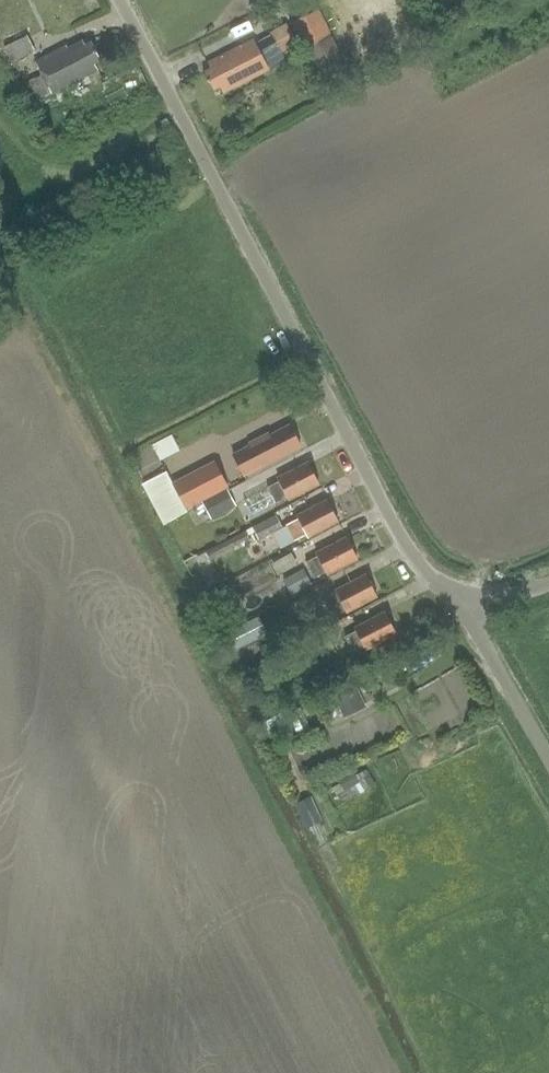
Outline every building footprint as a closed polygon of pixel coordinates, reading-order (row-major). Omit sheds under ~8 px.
[(290,23),(303,51),(334,38),(321,9),(290,23)] [(257,43),(271,70),(287,62),(282,52),(297,45),(288,26),(272,33),(272,35),(257,43)] [(5,48),(13,63),(35,51),(28,36),(5,48)] [(223,94),(271,70),(257,43),(255,39),(208,63),(211,69),(204,73),(214,91),(220,88),(223,94)] [(95,64),(102,61),(92,42),(86,45),(83,41),(69,48),(67,46),(36,62),(43,76),(32,82),(41,99),(98,70),(95,64)] [(301,446),(290,425),(270,435),(269,433),(249,444),(250,446),(233,454),(244,476),(301,446)] [(162,459),(182,449),(174,433),(154,443),(162,459)] [(186,508),(227,487),(214,462),(173,483),(186,508)] [(288,499),(319,483),(309,462),(278,480),(279,481),(268,487),(276,504),(288,498),(288,499)] [(188,512),(186,508),(173,483),(168,473),(144,485),(165,524),(188,512)] [(236,505),(229,491),(204,505),(211,519),(236,505)] [(308,537),(339,521),(329,501),(298,517),(299,519),(287,525),(296,541),(307,535),(308,537)] [(277,516),(254,528),(260,539),(283,527),(277,516)] [(318,557),(307,562),(315,578),(326,573),(327,574),(358,558),(348,539),(317,555),(318,557)] [(281,574),(300,562),(292,551),(274,563),(281,574)] [(301,571),(286,580),(293,594),(309,586),(301,571)] [(346,612),(377,596),(367,576),(336,592),(337,594),(326,600),(334,616),(345,610),(346,612)] [(365,649),(397,633),(387,614),(356,630),(356,631),(345,637),(354,653),(365,647),(365,649)] [(334,696),(345,718),(367,708),(356,685),(334,696)] [(267,721),(276,736),(291,727),(282,712),(267,721)] [(335,787),(345,803),(378,784),(369,768),(335,787)] [(324,822),(312,796),(296,803),(308,829),(310,828),(314,837),(325,832),(321,823),(324,822)]
